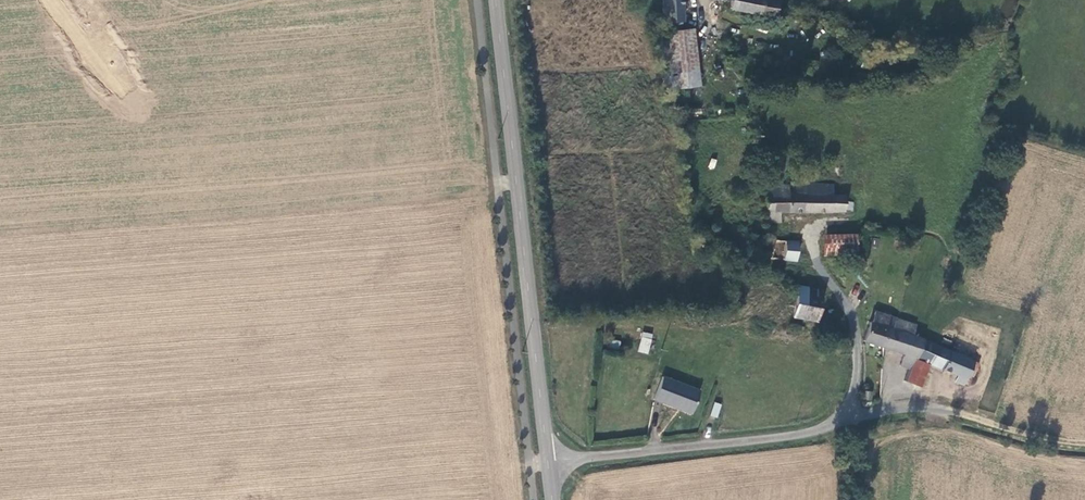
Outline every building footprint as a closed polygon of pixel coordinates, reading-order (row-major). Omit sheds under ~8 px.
[(664,29),(669,29),(682,28),(681,0),(662,0),(664,29)] [(778,18),(780,5),(781,1),(775,0),(730,0),(730,8),(778,18)] [(693,30),(669,32),(674,89),(686,88),(699,86),(693,30)] [(658,33),(664,90),(674,89),(669,32),(658,33)] [(688,110),(686,88),(674,89),(676,111),(688,110)] [(837,210),(853,210),(853,202),(845,202),(845,196),(832,195),(832,185),(787,184),(787,188),(766,187),(767,222),(780,223),(781,212),(837,213),(837,210)] [(856,233),(822,234),(823,255),(856,254),(856,233)] [(772,241),(770,257),(784,259),(786,240),(771,237),(772,241)] [(798,241),(786,240),(784,259),(785,259),(796,261),(798,241)] [(786,281),(784,283),(783,285),(784,288),(786,290),(789,290),(792,289),(793,286),(792,283),(790,281),(786,281)] [(798,286),(796,292),(796,296),(819,300),(821,290),(798,286)] [(819,300),(796,296),(793,316),(816,321),(819,300)] [(863,341),(879,345),(886,327),(892,329),(895,318),(877,311),(872,322),(869,321),(863,341)] [(917,326),(895,318),(892,329),(886,327),(879,345),(883,347),(903,352),(898,363),(902,364),(909,367),(913,356),(916,358),(924,340),(913,335),(917,326)] [(979,363),(985,348),(945,330),(941,342),(951,346),(950,350),(979,363)] [(642,331),(638,352),(649,354),(653,333),(642,331)] [(928,363),(942,368),(950,350),(924,340),(916,358),(928,363)] [(970,385),(979,363),(950,350),(942,368),(957,375),(954,381),(962,384),(963,382),(970,385)] [(919,387),(928,363),(916,358),(913,356),(909,367),(904,380),(902,387),(914,392),(919,387)] [(897,377),(904,380),(909,367),(902,364),(897,377)] [(698,391),(661,377),(652,400),(690,414),(698,391)] [(871,390),(862,389),(862,397),(870,398),(871,390)] [(863,399),(861,401),(862,405),(864,407),(867,407),(870,405),(870,402),(869,400),(866,399),(863,399)] [(710,416),(717,418),(721,404),(714,402),(710,416)]
